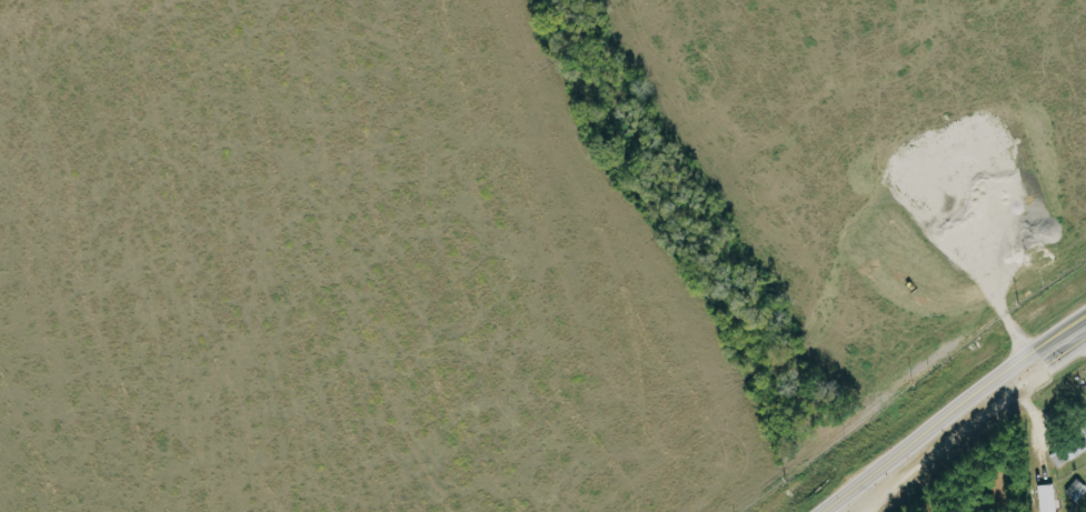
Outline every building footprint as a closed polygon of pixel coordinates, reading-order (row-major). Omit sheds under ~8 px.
[(1047,452),(1057,467),(1085,449),(1085,427),(1047,452)] [(1085,489),(1085,487),(1075,478),(1063,491),(1075,501),(1085,489)] [(1051,482),(1035,484),(1038,511),(1054,511),(1051,482)]
